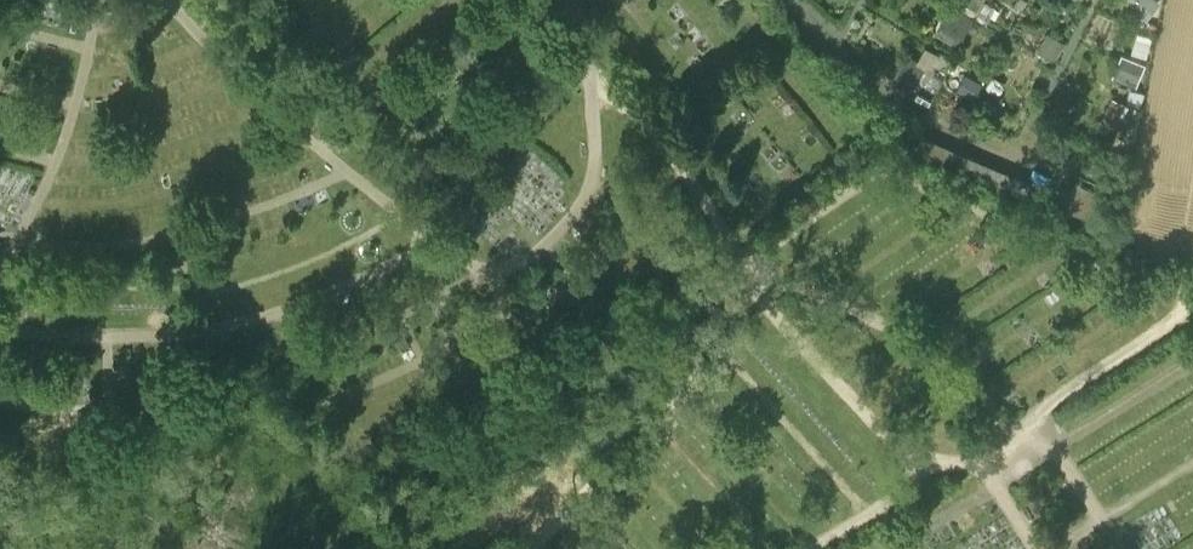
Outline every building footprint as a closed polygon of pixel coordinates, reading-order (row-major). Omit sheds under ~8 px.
[(1165,0),(1131,0),(1150,17),(1165,0)] [(953,3),(940,28),(963,40),(976,15),(953,3)] [(1140,81),(1149,57),(1126,48),(1116,71),(1140,81)] [(901,74),(916,79),(923,57),(908,52),(901,74)]
